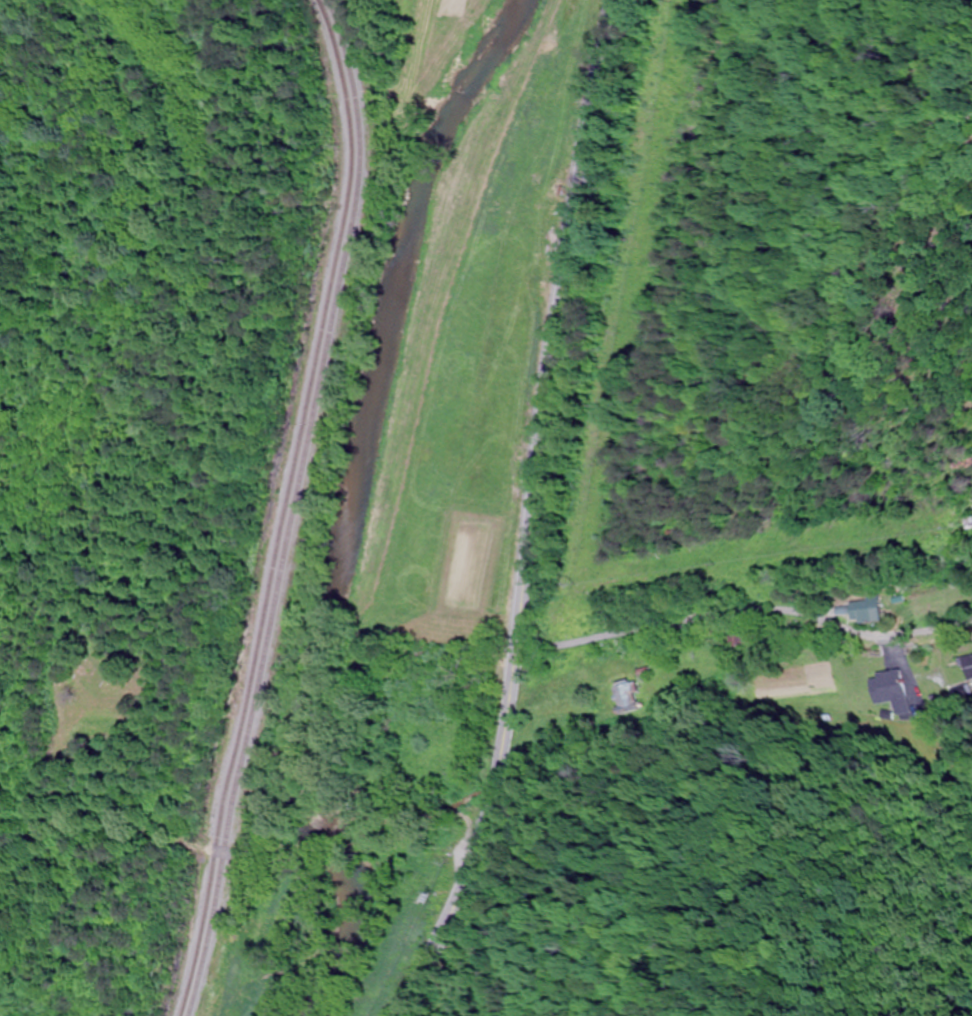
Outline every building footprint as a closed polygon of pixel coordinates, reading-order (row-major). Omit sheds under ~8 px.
[(852,602),(854,625),(883,622),(881,599),(852,602)] [(968,682),(971,681),(971,656),(963,658),(968,682)] [(893,703),(894,719),(907,718),(903,671),(878,673),(878,679),(870,680),(872,704),(893,703)] [(623,715),(643,709),(634,682),(614,688),(623,715)]
